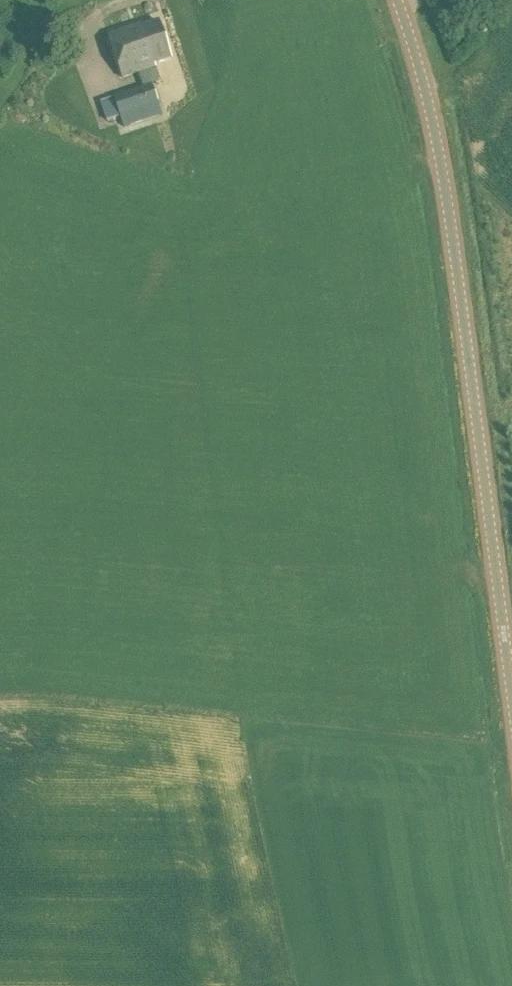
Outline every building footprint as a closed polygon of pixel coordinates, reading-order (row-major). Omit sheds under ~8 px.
[(505,0),(488,0),(496,9),(505,0)] [(171,60),(159,23),(143,28),(142,26),(109,36),(122,78),(156,68),(155,65),(171,60)] [(482,33),(487,30),(483,24),(478,27),(482,33)] [(124,127),(162,115),(152,84),(114,96),(124,127)]
